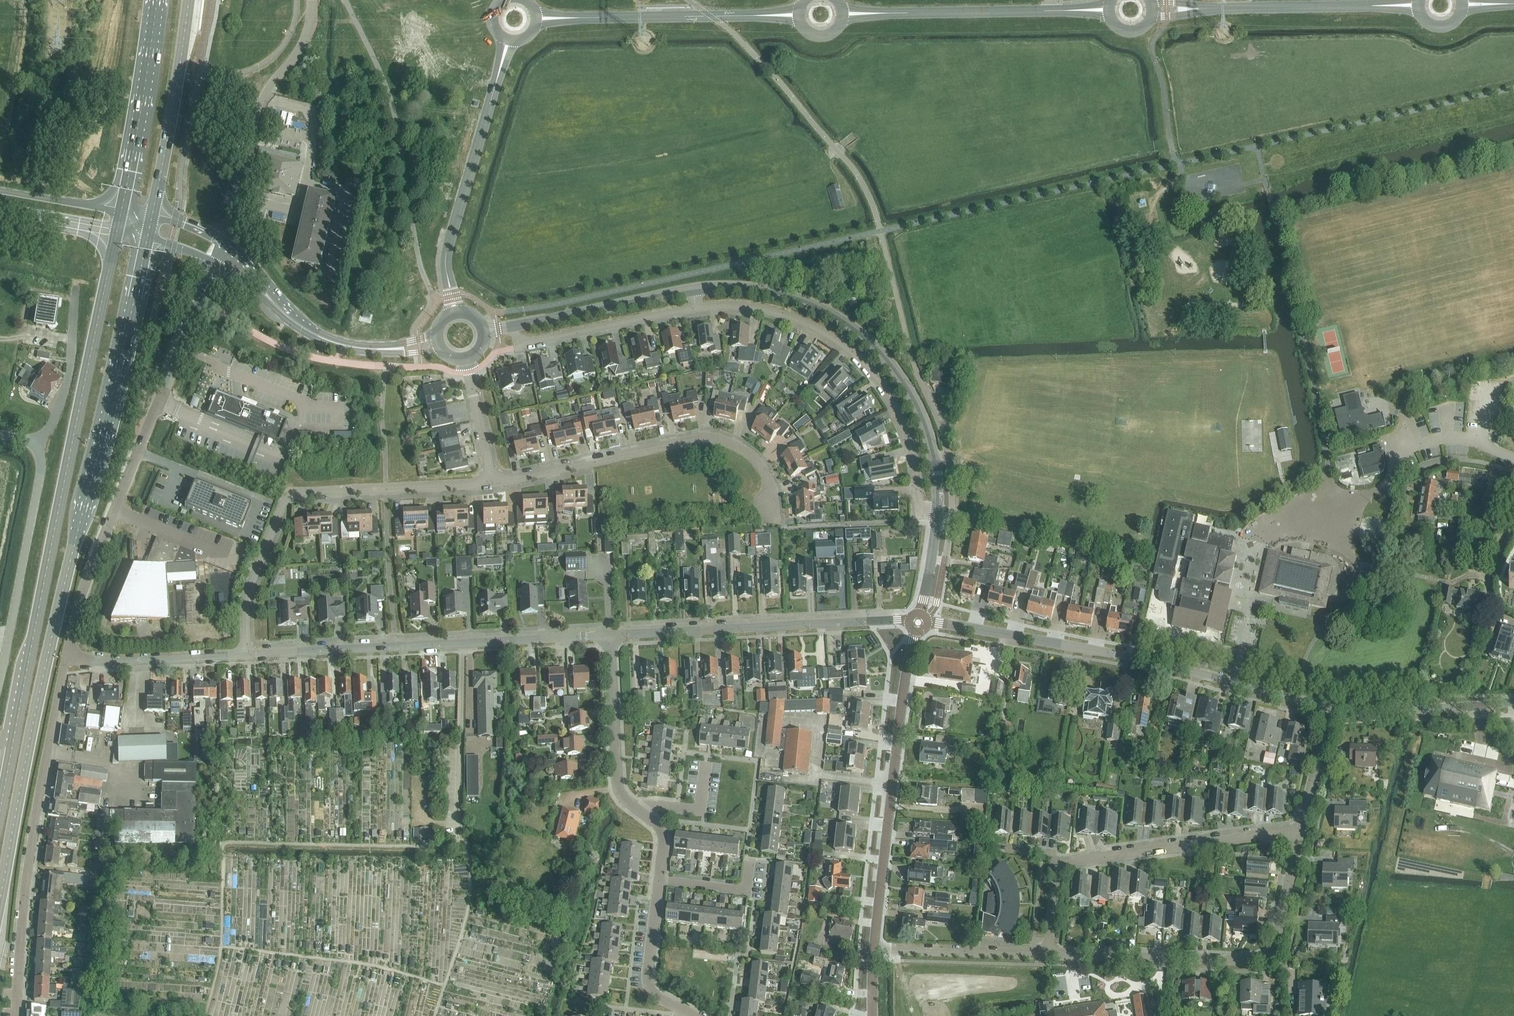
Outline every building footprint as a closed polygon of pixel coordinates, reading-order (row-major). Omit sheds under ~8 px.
[(5,12),(17,15),(21,1),(18,0),(8,0),(5,12)] [(260,149),(255,170),(261,172),(257,188),(275,192),(275,194),(282,196),(282,194),(294,196),(302,164),(278,159),(279,153),(260,149)] [(346,188),(361,190),(362,178),(348,176),(346,188)] [(830,187),(832,194),(836,210),(844,208),(840,192),(838,185),(830,187)] [(306,198),(305,206),(308,207),(295,260),(317,265),(331,204),(306,198)] [(866,289),(874,287),(872,279),(864,281),(866,289)] [(59,308),(60,302),(49,300),(49,302),(40,300),(38,309),(35,308),(34,316),(37,317),(36,325),(49,327),(51,330),(54,328),(56,326),(54,324),(56,307),(59,308)] [(876,303),(869,305),(872,316),(878,315),(876,303)] [(749,328),(733,327),(732,347),(739,348),(738,362),(753,363),(757,347),(748,346),(749,328)] [(713,341),(712,328),(699,329),(701,349),(710,348),(711,353),(721,352),(719,340),(713,341)] [(680,365),(692,362),(689,345),(681,347),(678,331),(663,335),(667,353),(678,351),(680,365)] [(792,349),(782,346),(781,349),(778,348),(781,336),(768,332),(762,352),(774,356),(771,365),(783,368),(792,349)] [(647,370),(661,367),(658,353),(650,355),(646,338),(631,342),(635,362),(645,360),(647,370)] [(615,376),(629,373),(626,359),(618,361),(615,345),(600,349),(604,369),(614,367),(615,376)] [(792,363),(789,368),(798,373),(808,380),(812,373),(816,367),(814,365),(821,356),(809,348),(808,351),(802,347),(791,363),(792,363)] [(585,376),(595,374),(592,357),(585,359),(585,361),(582,361),(580,353),(563,357),(567,356),(571,376),(568,377),(584,374),(585,376)] [(549,360),(535,363),(536,366),(537,372),(540,384),(553,381),(553,380),(563,378),(560,364),(553,366),(553,368),(551,369),(549,360)] [(26,365),(23,370),(27,372),(33,376),(35,378),(37,375),(38,374),(36,372),(26,365)] [(37,375),(35,378),(54,390),(61,379),(53,374),(56,370),(48,365),(40,377),(37,375)] [(934,365),(931,381),(945,384),(946,378),(953,379),(955,369),(949,367),(949,368),(934,365)] [(521,387),(521,386),(532,384),(530,371),(527,371),(526,366),(516,368),(516,367),(508,369),(508,370),(498,372),(502,390),(514,388),(514,389),(515,390),(515,391),(516,391),(517,391),(518,391),(519,391),(520,391),(520,390),(521,389),(521,388),(521,387)] [(822,374),(812,385),(821,394),(824,390),(828,387),(840,398),(848,389),(842,383),(848,378),(837,368),(827,379),(822,374)] [(27,372),(22,380),(28,384),(29,382),(30,381),(33,376),(27,372)] [(719,372),(706,372),(706,387),(713,387),(713,378),(719,378),(719,372)] [(30,381),(29,382),(34,385),(31,390),(47,401),(54,390),(35,378),(33,376),(30,381)] [(751,378),(748,384),(754,387),(750,394),(756,397),(758,393),(762,383),(751,378)] [(780,382),(775,388),(782,393),(787,387),(780,382)] [(423,388),(427,408),(444,404),(441,391),(446,390),(444,383),(423,388)] [(764,385),(757,400),(764,403),(771,388),(764,385)] [(699,403),(696,391),(687,393),(687,400),(681,402),(685,419),(696,417),(693,404),(699,403)] [(730,395),(713,391),(711,403),(717,404),(714,417),(725,419),(730,395)] [(263,436),(279,442),(280,439),(286,424),(287,421),(278,417),(278,415),(274,413),(273,415),(255,408),(256,406),(242,400),(241,402),(228,397),(216,392),(207,414),(220,419),(263,436)] [(848,397),(836,405),(843,416),(847,426),(856,421),(854,418),(863,412),(866,416),(873,411),(867,402),(868,400),(866,400),(866,399),(866,397),(864,397),(863,395),(859,398),(855,392),(848,397)] [(669,397),(668,393),(662,394),(665,410),(671,409),(674,422),(685,419),(681,402),(679,395),(669,397)] [(1335,411),(1342,438),(1368,432),(1385,427),(1386,428),(1384,418),(1382,413),(1382,414),(1369,417),(1368,418),(1368,420),(1365,421),(1363,414),(1365,410),(1362,408),(1358,393),(1343,397),(1346,408),(1335,411)] [(745,410),(747,399),(730,395),(725,419),(735,422),(738,409),(745,410)] [(590,397),(581,399),(582,406),(592,404),(590,397)] [(654,413),(660,411),(657,398),(650,399),(651,401),(648,402),(648,409),(642,410),(646,428),(656,426),(654,413)] [(802,399),(797,404),(803,411),(808,407),(802,399)] [(431,428),(453,424),(452,417),(447,418),(444,404),(427,408),(431,428)] [(629,404),(623,405),(626,419),(632,417),(635,430),(646,428),(642,410),(636,411),(633,405),(629,406),(629,404)] [(769,407),(767,410),(763,406),(755,416),(760,419),(752,430),(761,437),(772,422),(778,415),(769,407)] [(594,407),(582,409),(583,416),(586,427),(593,426),(596,439),(607,436),(603,419),(602,412),(596,413),(594,407)] [(618,408),(602,412),(603,419),(607,436),(617,434),(615,421),(620,420),(618,408)] [(567,445),(578,443),(577,435),(583,434),(579,417),(570,418),(562,420),(567,445)] [(554,422),(545,424),(548,436),(554,434),(557,447),(567,445),(562,420),(554,422)] [(821,432),(826,429),(820,420),(815,423),(821,432)] [(782,437),(790,427),(782,421),(776,426),(772,422),(761,437),(769,443),(778,433),(782,437)] [(882,437),(886,434),(879,421),(855,434),(862,448),(866,446),(869,451),(885,446),(882,437)] [(797,423),(793,427),(797,432),(801,428),(797,423)] [(542,437),(540,425),(531,427),(530,434),(524,436),(528,453),(539,451),(536,438),(542,437)] [(460,433),(459,426),(431,433),(432,439),(438,437),(442,451),(458,448),(455,434),(460,433)] [(506,431),(509,444),(515,443),(517,456),(528,453),(524,436),(519,437),(517,428),(506,431)] [(1292,449),(1289,436),(1288,428),(1277,430),(1281,451),(1292,449)] [(827,443),(831,450),(852,438),(849,431),(827,443)] [(301,432),(301,442),(314,442),(314,433),(304,432),(301,432)] [(334,442),(334,443),(353,443),(353,442),(353,433),(344,433),(334,433),(334,442)] [(802,459),(799,454),(805,449),(801,441),(790,446),(793,451),(781,457),(786,467),(802,459)] [(1385,466),(1382,451),(1380,445),(1373,447),(1374,454),(1358,458),(1362,470),(1364,478),(1381,474),(1383,472),(1384,471),(1385,469),(1385,468),(1385,466)] [(446,471),(468,467),(466,460),(461,461),(458,448),(442,451),(446,471)] [(424,456),(417,457),(418,464),(425,463),(424,456)] [(893,459),(877,462),(878,464),(872,465),(871,456),(859,460),(862,472),(869,470),(872,482),(896,478),(893,459)] [(816,471),(812,463),(805,465),(802,459),(786,467),(791,477),(803,471),(805,477),(816,471)] [(1460,473),(1448,471),(1446,481),(1459,483),(1459,482),(1460,474),(1460,473)] [(1460,474),(1459,482),(1471,483),(1472,476),(1460,474)] [(826,478),(827,485),(839,483),(838,476),(826,478)] [(241,530),(252,505),(194,482),(184,507),(241,530)] [(1420,498),(1438,500),(1439,491),(1438,491),(1439,487),(1436,487),(1437,483),(1426,482),(1425,489),(1422,489),(1420,498)] [(802,494),(795,495),(796,506),(814,504),(813,499),(821,496),(820,493),(824,493),(824,487),(808,488),(801,488),(802,494)] [(586,515),(593,515),(592,498),(586,498),(585,489),(573,490),(575,508),(586,508),(586,515)] [(898,510),(898,494),(874,495),(874,489),(855,489),(855,500),(874,499),(874,511),(898,510)] [(572,516),(573,509),(575,508),(573,490),(561,490),(562,496),(555,496),(556,500),(556,513),(563,512),(562,514),(572,516)] [(522,508),(516,508),(517,521),(517,525),(535,524),(534,498),(522,499),(522,508)] [(546,498),(534,498),(535,524),(554,523),(553,507),(546,507),(546,498)] [(1438,500),(1420,498),(1419,507),(1436,510),(1437,505),(1445,506),(1445,501),(1438,500)] [(814,504),(796,506),(797,517),(810,516),(811,522),(822,521),(822,515),(822,512),(814,510),(814,504)] [(507,528),(514,528),(513,515),(507,515),(506,506),(494,507),(495,526),(507,525),(507,528)] [(483,517),(476,517),(477,534),(496,533),(495,526),(494,507),(482,508),(483,517)] [(1441,510),(1436,510),(1419,507),(1418,517),(1429,518),(1428,524),(1434,525),(1435,519),(1436,513),(1440,514),(1441,510)] [(1492,520),(1494,508),(1486,507),(1484,519),(1492,520)] [(474,530),(473,517),(467,518),(466,508),(454,509),(455,528),(467,527),(467,530),(474,530)] [(442,510),(443,515),(436,516),(437,519),(437,532),(444,532),(444,528),(455,528),(454,509),(442,510)] [(434,532),(433,519),(427,520),(426,510),(414,511),(415,530),(427,529),(427,533),(434,532)] [(403,521),(395,521),(396,538),(404,538),(404,531),(415,530),(414,511),(402,512),(403,521)] [(1169,512),(1169,513),(1155,574),(1154,574),(1154,575),(1159,576),(1155,591),(1159,592),(1160,592),(1159,595),(1159,598),(1161,600),(1164,602),(1168,603),(1172,604),(1172,606),(1171,610),(1175,611),(1172,626),(1202,633),(1206,634),(1207,630),(1219,633),(1222,634),(1227,611),(1232,591),(1229,591),(1230,586),(1237,556),(1237,555),(1231,554),(1234,540),(1209,535),(1210,529),(1195,526),(1194,528),(1191,527),(1193,517),(1169,512)] [(347,524),(341,524),(341,539),(348,539),(348,533),(359,533),(359,514),(347,515),(347,524)] [(359,533),(371,532),(371,536),(378,535),(377,519),(371,519),(370,514),(359,514),(359,533)] [(307,521),(294,522),(295,539),(308,539),(308,536),(319,535),(319,516),(307,517),(307,521)] [(331,538),(338,537),(337,524),(331,525),(331,516),(319,516),(319,535),(331,534),(331,538)] [(591,520),(592,534),(600,534),(599,520),(591,520)] [(1449,528),(1447,544),(1456,546),(1458,530),(1449,528)] [(685,552),(684,530),(674,530),(676,553),(685,552)] [(870,530),(846,531),(846,540),(854,540),(853,536),(861,536),(861,540),(871,539),(870,530)] [(844,556),(843,544),(843,531),(836,531),(836,545),(816,546),(817,558),(837,557),(837,558),(844,558),(844,556)] [(1013,534),(1000,532),(997,546),(1010,548),(1013,534)] [(627,534),(620,535),(621,543),(622,543),(629,543),(629,541),(648,540),(648,533),(627,534)] [(756,548),(771,547),(770,534),(755,535),(756,548)] [(882,551),(881,534),(872,535),(873,551),(882,551)] [(971,542),(970,548),(986,551),(987,544),(995,545),(996,540),(988,538),(973,535),(972,542),(971,542)] [(741,553),(740,536),(728,536),(729,554),(741,553)] [(707,537),(702,538),(703,546),(703,550),(711,550),(718,550),(718,545),(718,537),(715,537),(707,537)] [(133,566),(111,623),(166,620),(169,619),(167,582),(167,575),(196,574),(195,563),(195,553),(181,548),(180,548),(157,538),(156,538),(145,565),(144,565),(142,566),(141,561),(138,562),(138,566),(135,566),(133,566)] [(614,554),(613,541),(605,541),(605,554),(614,554)] [(558,544),(558,552),(576,551),(575,543),(558,544)] [(476,546),(468,547),(469,557),(477,557),(476,546)] [(999,569),(1000,565),(996,564),(997,558),(993,557),(992,558),(985,557),(986,551),(970,548),(969,553),(970,553),(969,560),(984,562),(983,570),(991,571),(999,569)] [(1280,598),(1279,603),(1308,610),(1309,605),(1326,609),(1329,594),(1336,596),(1338,584),(1339,576),(1339,575),(1339,574),(1339,572),(1339,571),(1338,570),(1338,569),(1338,567),(1337,566),(1336,565),(1335,564),(1334,563),(1331,560),(1328,558),(1324,557),(1311,554),(1292,549),(1291,557),(1269,552),(1259,594),(1280,598)] [(585,557),(565,557),(566,572),(586,571),(585,557)] [(456,579),(471,578),(470,558),(455,559),(456,579)] [(910,565),(901,565),(901,572),(915,571),(918,558),(909,559),(910,565)] [(501,559),(477,560),(478,567),(501,566),(501,559)] [(807,585),(806,580),(814,579),(813,561),(799,562),(799,569),(793,569),(794,594),(795,594),(796,595),(801,595),(802,594),(806,594),(805,585),(807,585)] [(872,583),(872,573),(871,562),(857,562),(857,565),(858,574),(857,574),(858,584),(858,592),(864,592),(865,592),(869,592),(870,591),(872,591),(872,584),(872,583)] [(766,596),(778,596),(777,563),(763,563),(764,578),(764,584),(766,585),(766,596)] [(887,580),(888,591),(901,590),(901,572),(897,572),(896,564),(881,565),(881,574),(886,574),(886,580),(887,580)] [(700,571),(691,571),(691,569),(683,569),(683,573),(684,582),(684,589),(686,589),(686,601),(698,600),(698,583),(701,583),(700,571)] [(818,589),(819,589),(819,588),(827,588),(827,594),(838,593),(838,586),(840,586),(840,576),(837,576),(837,569),(826,569),(817,570),(818,589)] [(973,600),(977,584),(985,586),(988,572),(982,570),(982,571),(975,569),(971,583),(965,581),(961,596),(963,597),(962,598),(966,599),(967,598),(973,600)] [(999,569),(991,571),(988,571),(988,572),(985,586),(992,588),(992,589),(988,604),(994,605),(994,606),(999,608),(1004,592),(998,590),(1000,583),(996,582),(999,569)] [(725,599),(724,580),(724,572),(710,573),(710,581),(711,587),(712,588),(713,599),(725,599)] [(1030,572),(1025,590),(1033,592),(1031,599),(1027,614),(1033,615),(1033,616),(1039,618),(1044,602),(1043,602),(1046,592),(1035,589),(1039,574),(1030,572)] [(663,575),(657,576),(657,583),(657,584),(658,590),(659,591),(660,602),(672,601),(671,583),(673,583),(672,573),(663,574),(663,575)] [(1016,595),(1017,588),(1025,590),(1026,585),(1028,577),(1018,575),(1014,587),(1012,586),(1010,593),(1004,592),(999,608),(1006,609),(1006,608),(1012,610),(1016,595)] [(740,598),(752,597),(751,579),(737,579),(737,586),(739,586),(740,598)] [(1099,584),(1098,589),(1105,590),(1106,589),(1106,585),(1107,582),(1100,580),(1099,584)] [(1057,595),(1064,596),(1067,583),(1061,581),(1057,595)] [(1067,583),(1064,596),(1071,598),(1075,585),(1067,583)] [(580,610),(588,610),(587,601),(586,601),(585,584),(566,585),(567,598),(569,598),(569,610),(578,609),(578,611),(580,611),(580,610)] [(633,603),(645,603),(644,584),(631,585),(631,591),(633,592),(633,603)] [(434,585),(420,586),(420,597),(412,597),(412,610),(411,610),(411,618),(408,619),(427,618),(426,609),(428,607),(427,604),(435,603),(434,585)] [(536,607),(544,606),(543,586),(535,587),(535,589),(517,590),(518,597),(521,597),(522,613),(537,612),(536,607)] [(384,601),(383,587),(370,587),(371,600),(357,601),(358,613),(357,613),(357,622),(374,621),(374,615),(377,615),(376,601),(384,601)] [(1445,590),(1442,603),(1450,605),(1452,596),(1453,590),(1453,589),(1446,588),(1445,588),(1445,590)] [(1097,589),(1095,603),(1103,605),(1103,603),(1105,590),(1098,589),(1097,589)] [(1105,590),(1103,603),(1110,604),(1112,592),(1105,590)] [(1453,590),(1452,596),(1459,598),(1457,608),(1480,613),(1483,595),(1460,591),(1460,592),(1453,590)] [(466,614),(464,591),(453,592),(453,598),(444,598),(445,617),(455,617),(455,615),(466,614)] [(1044,602),(1039,618),(1045,619),(1045,618),(1051,620),(1055,605),(1057,595),(1052,593),(1049,604),(1044,602)] [(494,595),(479,596),(480,615),(495,615),(495,610),(507,610),(506,597),(494,597),(494,595)] [(294,606),(280,606),(281,619),(277,619),(278,626),(295,625),(295,620),(306,620),(305,608),(310,608),(309,598),(302,599),(294,599),(294,606)] [(333,605),(333,601),(318,602),(320,624),(334,624),(334,617),(344,617),(343,604),(333,605)] [(1078,626),(1081,610),(1075,609),(1076,602),(1071,601),(1070,608),(1069,608),(1067,623),(1073,624),(1073,625),(1078,626)] [(1081,610),(1078,626),(1084,627),(1085,627),(1091,628),(1094,612),(1093,612),(1095,605),(1089,604),(1088,611),(1081,610)] [(1119,634),(1122,618),(1115,616),(1116,609),(1111,608),(1110,615),(1109,615),(1107,631),(1113,632),(1113,633),(1119,634)] [(1119,634),(1124,635),(1125,634),(1131,635),(1134,620),(1133,620),(1135,612),(1123,610),(1119,634)] [(1495,623),(1489,621),(1485,633),(1492,635),(1495,623)] [(1500,624),(1490,657),(1511,663),(1513,651),(1513,628),(1500,624)] [(877,640),(872,644),(875,649),(881,646),(877,640)] [(971,663),(972,654),(941,650),(940,653),(931,652),(928,674),(938,676),(937,678),(970,683),(973,663),(971,663)] [(849,654),(840,655),(841,667),(849,666),(865,665),(865,652),(849,653),(849,654)] [(775,674),(782,674),(781,657),(780,657),(780,656),(772,657),(772,658),(768,658),(769,675),(770,675),(770,681),(775,681),(775,674)] [(801,656),(789,657),(791,675),(791,682),(798,681),(798,689),(808,688),(809,688),(810,688),(810,687),(811,687),(812,687),(812,686),(813,686),(813,685),(814,685),(814,684),(814,683),(815,683),(815,682),(815,681),(815,680),(814,673),(807,673),(807,670),(802,671),(802,669),(802,663),(801,663),(801,656)] [(751,659),(747,659),(748,683),(760,682),(759,658),(751,658),(751,659)] [(734,677),(739,676),(738,660),(737,660),(737,659),(730,659),(730,660),(726,660),(728,687),(734,687),(734,677)] [(714,685),(711,685),(711,678),(718,678),(717,661),(705,661),(705,680),(701,680),(702,693),(715,693),(714,685)] [(685,662),(686,686),(693,686),(694,701),(702,701),(702,688),(697,688),(696,662),(685,662)] [(647,681),(655,681),(654,664),(653,664),(653,663),(646,663),(646,664),(641,665),(642,688),(648,688),(647,681)] [(670,680),(677,680),(676,663),(664,663),(665,687),(670,687),(670,680)] [(835,669),(828,669),(829,680),(844,679),(850,679),(866,678),(865,665),(849,666),(850,673),(835,674),(835,669)] [(584,684),(588,684),(587,668),(573,668),(574,689),(585,689),(584,684)] [(1013,678),(1012,685),(1020,686),(1019,692),(1030,694),(1032,682),(1027,681),(1028,674),(1027,673),(1027,670),(1026,670),(1027,669),(1017,668),(1017,669),(1016,669),(1014,679),(1013,678)] [(553,690),(564,690),(563,669),(548,670),(549,686),(552,685),(553,690)] [(829,680),(828,669),(818,669),(819,681),(829,680)] [(524,692),(535,691),(534,670),(520,671),(520,687),(524,687),(524,692)] [(443,685),(440,685),(440,701),(448,701),(448,695),(455,695),(454,675),(453,675),(453,674),(446,675),(446,676),(443,676),(443,685)] [(492,688),(495,688),(495,674),(474,675),(474,688),(477,688),(478,736),(493,736),(492,688)] [(1067,706),(1069,690),(1064,689),(1066,677),(1059,676),(1059,675),(1055,674),(1054,675),(1053,675),(1051,686),(1050,686),(1049,691),(1058,693),(1056,705),(1067,706)] [(427,677),(424,677),(424,684),(420,684),(421,707),(429,706),(429,702),(429,692),(436,692),(435,676),(434,676),(434,675),(427,676),(427,677)] [(405,682),(401,682),(402,703),(406,703),(411,703),(410,699),(417,698),(417,693),(416,677),(415,677),(415,676),(408,677),(408,678),(405,678),(405,682)] [(391,709),(390,704),(391,704),(391,694),(398,694),(397,678),(397,677),(389,678),(389,679),(386,679),(387,694),(382,694),(382,709),(391,709)] [(355,712),(361,711),(361,705),(368,705),(368,711),(376,710),(375,696),(368,696),(367,689),(366,689),(365,679),(364,679),(363,678),(359,678),(358,679),(353,680),(355,712)] [(850,679),(844,679),(845,691),(851,691),(851,692),(867,691),(866,678),(850,679)] [(324,697),(331,696),(331,680),(327,681),(327,680),(318,680),(319,697),(318,697),(318,711),(325,711),(324,697)] [(350,680),(343,680),(340,680),(341,697),(345,696),(345,718),(351,717),(351,696),(350,680)] [(309,681),(305,682),(305,696),(305,706),(306,724),(313,724),(313,712),(311,712),(311,703),(316,703),(315,681),(314,681),(313,681),(310,681),(309,681)] [(990,697),(1001,700),(1004,683),(993,681),(990,697)] [(264,707),(260,706),(260,699),(267,699),(266,683),(264,683),(263,682),(260,682),(259,683),(255,683),(255,703),(255,709),(256,724),(256,727),(264,726),(264,707)] [(288,707),(287,707),(287,708),(287,714),(293,714),(293,705),(293,698),(301,698),(300,682),(288,682),(287,682),(288,705),(288,707)] [(165,712),(165,700),(168,700),(168,693),(165,693),(165,685),(156,685),(156,683),(152,683),(151,685),(150,693),(149,694),(149,700),(144,699),(144,712),(165,712)] [(195,685),(193,685),(193,699),(194,704),(200,704),(200,709),(194,709),(194,728),(204,727),(203,709),(205,709),(204,685),(200,685),(199,683),(195,684),(195,685)] [(209,685),(204,685),(205,709),(205,710),(212,709),(211,704),(210,704),(210,699),(216,699),(216,685),(214,685),(213,683),(210,683),(209,685)] [(228,721),(227,701),(232,701),(232,684),(230,684),(229,683),(226,683),(225,684),(220,685),(221,695),(219,695),(220,722),(221,722),(225,721),(228,721)] [(236,692),(237,710),(237,721),(244,721),(244,707),(242,707),(242,700),(250,700),(249,684),(248,684),(247,683),(244,683),(243,684),(237,684),(237,692),(236,692)] [(270,699),(269,699),(269,709),(276,709),(276,698),(282,698),(281,683),(269,683),(270,699)] [(171,685),(171,706),(171,714),(179,714),(179,705),(179,699),(181,699),(182,685),(180,685),(179,684),(176,684),(175,685),(171,685)] [(769,702),(787,701),(786,684),(777,685),(777,688),(769,689),(769,702)] [(124,702),(118,702),(119,688),(98,688),(98,704),(104,704),(100,731),(118,733),(118,731),(120,731),(124,702)] [(80,693),(80,692),(67,690),(64,714),(69,715),(68,727),(83,729),(83,725),(88,694),(80,693)] [(723,703),(734,703),(733,690),(722,691),(723,703)] [(757,702),(766,702),(766,690),(756,691),(757,702)] [(635,703),(643,703),(642,691),(634,691),(635,703)] [(1135,737),(1137,727),(1147,729),(1149,710),(1151,693),(1140,691),(1139,704),(1136,704),(1134,721),(1128,720),(1126,736),(1135,737)] [(1030,694),(1019,692),(1018,702),(1028,704),(1030,694)] [(1083,706),(1082,711),(1083,712),(1084,712),(1083,718),(1093,719),(1093,716),(1106,718),(1106,722),(1109,722),(1109,719),(1110,719),(1113,697),(1103,696),(1103,695),(1097,694),(1097,695),(1087,693),(1085,705),(1084,705),(1083,706)] [(1190,724),(1196,698),(1187,696),(1186,702),(1173,699),(1169,719),(1190,724)] [(570,711),(576,710),(578,710),(578,697),(569,698),(570,711)] [(949,712),(951,700),(933,698),(932,706),(926,705),(925,719),(926,719),(926,728),(943,729),(945,712),(949,712)] [(1037,713),(1043,714),(1045,700),(1039,700),(1037,713)] [(808,774),(812,734),(782,730),(783,712),(784,702),(784,701),(770,702),(766,747),(778,748),(778,749),(780,751),(786,752),(784,772),(808,774)] [(830,701),(816,701),(816,711),(816,714),(830,715),(830,701)] [(1217,734),(1221,719),(1214,718),(1217,705),(1201,701),(1197,721),(1207,723),(1205,731),(1217,734)] [(761,703),(760,713),(768,714),(769,704),(761,703)] [(854,710),(853,717),(869,719),(871,706),(855,704),(855,705),(849,704),(848,710),(854,710)] [(576,710),(570,711),(564,711),(564,717),(569,716),(569,730),(590,729),(589,715),(576,716),(576,710)] [(1233,710),(1229,728),(1243,731),(1249,732),(1253,714),(1233,710)] [(191,732),(191,728),(191,713),(183,713),(183,728),(183,732),(191,732)] [(869,719),(853,717),(852,724),(846,723),(846,728),(852,729),(852,730),(868,732),(869,719)] [(714,727),(711,726),(704,726),(705,719),(701,718),(699,725),(702,726),(699,746),(700,746),(700,745),(711,746),(711,747),(712,747),(714,727)] [(1277,749),(1281,732),(1275,730),(1277,721),(1262,718),(1260,726),(1259,732),(1256,744),(1277,749)] [(1121,720),(1110,719),(1109,719),(1109,722),(1108,727),(1107,741),(1118,742),(1121,720)] [(726,728),(722,728),(716,727),(717,720),(713,720),(711,726),(714,727),(712,747),(712,746),(723,747),(723,749),(726,728)] [(738,729),(735,729),(728,728),(729,722),(725,721),(722,728),(726,728),(723,749),(724,749),(724,747),(735,749),(735,750),(738,729)] [(737,722),(735,729),(738,729),(735,750),(736,750),(736,749),(747,750),(747,752),(748,752),(750,731),(740,730),(741,723),(737,722)] [(1001,724),(999,736),(1010,737),(1012,725),(1001,724)] [(68,727),(62,726),(59,746),(74,748),(75,741),(84,743),(86,730),(83,729),(68,727)] [(1289,759),(1293,760),(1301,762),(1302,762),(1308,736),(1302,734),(1304,729),(1291,726),(1290,726),(1286,745),(1292,746),(1289,759)] [(647,741),(653,743),(653,739),(674,742),(673,741),(674,730),(675,730),(655,727),(654,737),(647,736),(647,741)] [(842,728),(828,727),(827,734),(841,736),(842,728)] [(1205,731),(1203,738),(1216,741),(1217,734),(1205,731)] [(828,734),(826,743),(841,745),(842,736),(828,734)] [(538,745),(557,743),(556,736),(538,738),(538,745)] [(954,747),(955,738),(936,736),(936,745),(923,743),(921,762),(944,765),(946,746),(954,747)] [(166,737),(118,739),(118,743),(118,764),(144,763),(166,762),(166,737)] [(653,739),(653,743),(652,749),(646,749),(645,753),(652,756),(652,751),(672,754),(672,753),(671,753),(673,742),(674,742),(653,739)] [(555,753),(562,752),(567,752),(567,755),(583,755),(583,740),(562,741),(562,742),(559,742),(558,743),(558,745),(555,745),(555,753)] [(848,759),(864,761),(866,747),(850,746),(843,746),(843,751),(849,752),(848,759)] [(1375,768),(1376,747),(1350,746),(1350,755),(1356,755),(1356,767),(1375,768)] [(1216,749),(1214,758),(1224,761),(1226,751),(1216,749)] [(652,751),(652,756),(651,761),(644,760),(644,765),(650,768),(651,763),(671,766),(671,765),(670,765),(671,754),(672,754),(652,751)] [(1266,752),(1264,764),(1273,766),(1276,755),(1269,753),(1266,752)] [(1155,766),(1164,767),(1167,755),(1158,753),(1155,766)] [(478,756),(466,756),(467,791),(479,791),(478,756)] [(1424,795),(1435,797),(1435,799),(1474,808),(1474,806),(1489,809),(1493,794),(1513,799),(1513,786),(1510,791),(1493,792),(1495,782),(1494,782),(1496,771),(1433,757),(1430,771),(1427,770),(1424,780),(1427,781),(1424,795)] [(864,761),(848,759),(848,765),(837,763),(836,771),(847,772),(847,771),(863,773),(864,761)] [(576,765),(560,765),(560,760),(542,762),(542,767),(555,766),(556,777),(561,776),(561,780),(577,779),(576,765)] [(110,811),(110,823),(115,823),(114,843),(194,845),(196,784),(196,764),(166,763),(166,762),(144,763),(144,783),(162,783),(161,795),(161,812),(110,811)] [(106,782),(108,771),(81,767),(56,763),(54,774),(72,777),(106,782)] [(651,763),(650,768),(650,774),(643,773),(642,777),(649,779),(649,775),(670,778),(670,777),(668,777),(670,766),(671,766),(651,763)] [(1037,774),(1036,785),(1046,785),(1047,774),(1037,774)] [(649,775),(649,779),(648,785),(641,784),(641,788),(648,790),(648,787),(668,790),(668,789),(667,789),(668,778),(670,778),(649,775)] [(56,785),(54,801),(66,803),(66,801),(78,803),(80,793),(80,789),(73,788),(74,778),(58,776),(57,779),(56,785)] [(1097,783),(1096,790),(1115,793),(1116,787),(1111,786),(1097,783)] [(918,786),(916,804),(933,806),(937,806),(937,797),(934,797),(934,795),(938,795),(938,788),(934,788),(918,786)] [(101,792),(80,789),(80,793),(78,803),(87,805),(95,806),(99,806),(101,792)] [(1246,811),(1265,813),(1267,791),(1248,789),(1247,796),(1248,796),(1246,811)] [(769,790),(768,803),(783,805),(783,806),(791,807),(792,802),(784,801),(785,792),(769,790)] [(859,804),(860,792),(842,790),(841,802),(859,804)] [(976,791),(962,790),(962,797),(961,802),(975,803),(975,802),(976,791)] [(976,791),(975,802),(986,803),(987,791),(976,790),(976,791)] [(1267,791),(1265,813),(1284,815),(1286,793),(1267,791)] [(1226,816),(1228,794),(1209,792),(1207,814),(1226,816)] [(1245,818),(1246,811),(1248,796),(1247,796),(1228,794),(1226,816),(1245,818)] [(597,818),(601,801),(587,798),(583,814),(597,818)] [(1164,821),(1176,823),(1183,823),(1185,801),(1166,799),(1165,806),(1164,821)] [(50,803),(48,816),(59,817),(59,818),(67,819),(68,809),(80,811),(81,805),(51,801),(51,803),(50,803)] [(1183,823),(1190,824),(1202,825),(1204,803),(1185,801),(1183,823)] [(858,816),(859,804),(841,802),(839,814),(858,816)] [(1367,813),(1367,802),(1350,802),(1349,809),(1337,808),(1336,829),(1355,830),(1356,812),(1367,813)] [(783,805),(768,803),(766,815),(782,817),(782,819),(790,819),(790,815),(782,814),(783,806),(783,805)] [(1125,825),(1138,826),(1144,827),(1146,804),(1127,803),(1125,825)] [(1144,827),(1149,827),(1163,829),(1164,821),(1165,806),(1146,804),(1144,827)] [(108,824),(109,810),(101,809),(100,823),(108,824)] [(573,842),(580,813),(563,809),(556,837),(573,842)] [(992,833),(1006,835),(1011,835),(1014,813),(994,811),(992,833)] [(1077,833),(1089,834),(1097,835),(1098,813),(1079,811),(1077,833)] [(1030,837),(1032,815),(1014,813),(1011,835),(1030,837)] [(1097,835),(1102,836),(1115,837),(1118,815),(1098,813),(1097,835)] [(782,817),(766,815),(765,828),(781,830),(780,831),(788,832),(789,827),(781,826),(782,819),(782,817)] [(1030,837),(1049,838),(1052,816),(1032,815),(1030,837)] [(1052,816),(1049,838),(1068,840),(1070,818),(1052,816)] [(52,819),(50,833),(59,834),(60,833),(67,834),(69,824),(73,825),(82,826),(83,821),(67,819),(67,821),(52,819)] [(915,822),(914,833),(930,834),(930,835),(948,836),(948,832),(955,832),(955,825),(949,824),(915,822)] [(855,841),(856,829),(838,827),(836,839),(855,841)] [(420,828),(419,838),(428,839),(428,828),(420,828)] [(781,830),(765,828),(763,840),(779,842),(779,844),(787,845),(787,840),(779,839),(780,831),(781,830)] [(59,834),(50,833),(47,847),(59,849),(60,842),(76,845),(77,836),(72,836),(72,837),(59,835),(59,834)] [(688,852),(690,836),(677,834),(675,849),(675,850),(674,850),(673,858),(677,858),(678,856),(686,857),(686,851),(688,852)] [(702,837),(690,836),(688,852),(686,851),(686,857),(685,859),(690,860),(691,852),(699,853),(700,853),(702,837)] [(715,839),(702,837),(700,853),(699,853),(698,861),(702,861),(703,854),(711,855),(711,854),(713,855),(715,839)] [(715,863),(716,855),(724,856),(725,856),(727,840),(715,839),(713,855),(711,854),(711,855),(710,862),(715,863)] [(854,853),(855,841),(836,839),(835,851),(854,853)] [(727,865),(728,857),(738,858),(740,842),(727,840),(725,856),(724,856),(723,864),(725,864),(727,865)] [(779,842),(763,840),(762,853),(777,855),(777,856),(785,857),(786,852),(778,852),(779,844),(779,842)] [(99,841),(98,848),(106,849),(110,849),(110,847),(110,842),(99,841)] [(911,852),(910,855),(911,857),(911,858),(928,860),(929,849),(941,850),(941,852),(947,853),(948,842),(934,841),(921,841),(920,846),(918,846),(913,845),(912,851),(911,852)] [(958,843),(953,843),(948,842),(947,853),(956,853),(958,843)] [(613,857),(619,859),(620,856),(640,859),(640,858),(639,858),(641,847),(642,847),(642,846),(621,844),(620,854),(614,853),(613,857)] [(47,849),(45,866),(58,868),(60,855),(68,856),(69,852),(47,849)] [(68,856),(67,865),(77,866),(79,853),(69,852),(68,856)] [(620,856),(619,859),(619,865),(612,865),(612,869),(618,871),(618,868),(639,871),(639,870),(638,870),(639,859),(640,859),(620,856)] [(1248,857),(1246,877),(1269,879),(1270,860),(1248,857)] [(1354,870),(1354,860),(1338,859),(1338,866),(1324,865),(1323,887),(1345,888),(1346,870),(1354,870)] [(851,888),(851,880),(851,877),(840,875),(841,864),(830,863),(828,879),(826,878),(823,881),(823,883),(823,884),(824,885),(824,887),(825,888),(826,889),(827,890),(829,891),(833,887),(850,889),(850,888),(851,888)] [(907,881),(930,884),(931,878),(943,879),(944,867),(916,864),(915,870),(910,869),(909,873),(908,873),(907,881)] [(1007,870),(1005,868),(1003,865),(990,877),(991,878),(993,880),(995,883),(995,884),(996,886),(997,888),(998,890),(999,893),(1000,896),(1000,897),(1001,900),(1001,902),(1001,905),(1001,908),(1001,911),(1001,913),(1001,914),(1000,917),(999,920),(999,921),(984,916),(982,936),(991,937),(992,936),(991,936),(992,934),(1001,932),(1010,938),(1011,936),(1013,933),(1014,930),(1015,928),(1015,926),(1016,924),(1017,922),(1017,920),(1018,918),(1018,916),(1018,912),(1019,910),(1019,908),(1019,906),(1019,904),(1019,902),(1018,900),(1018,898),(1018,895),(1017,893),(1017,891),(1016,889),(1016,887),(1015,885),(1014,883),(1013,881),(1012,879),(1011,877),(1010,875),(1009,873),(1008,872),(1007,870)] [(777,866),(776,879),(791,881),(791,882),(799,883),(799,878),(792,877),(793,868),(777,866)] [(618,868),(618,871),(617,877),(605,876),(604,880),(610,883),(611,879),(630,882),(632,882),(637,883),(638,882),(636,882),(638,871),(639,871),(618,868)] [(1111,872),(1110,879),(1111,879),(1109,894),(1128,896),(1130,874),(1111,872)] [(77,876),(75,876),(56,873),(55,877),(44,875),(40,902),(54,904),(60,904),(62,883),(76,885),(77,876)] [(1130,874),(1128,896),(1147,898),(1149,876),(1130,874)] [(1091,877),(1087,877),(1072,876),(1070,898),(1089,900),(1091,877)] [(1110,879),(1098,878),(1091,877),(1089,900),(1109,902),(1109,894),(1111,879),(1110,879)] [(1246,877),(1245,895),(1245,896),(1260,897),(1267,898),(1269,879),(1246,877)] [(611,879),(610,883),(610,888),(603,888),(603,892),(609,894),(609,891),(630,894),(630,893),(629,893),(630,882),(611,879)] [(776,879),(774,891),(790,893),(790,894),(797,895),(798,891),(790,890),(791,882),(791,881),(776,879)] [(818,904),(820,889),(810,888),(808,902),(818,904)] [(609,891),(609,894),(608,900),(602,900),(602,904),(608,906),(608,903),(629,906),(629,905),(627,905),(629,894),(630,894),(609,891)] [(774,891),(773,904),(788,906),(788,907),(796,908),(797,903),(789,902),(790,894),(790,893),(774,891)] [(907,891),(906,900),(934,903),(934,902),(935,903),(936,899),(930,898),(924,898),(925,893),(907,891)] [(994,895),(993,893),(988,895),(986,913),(994,915),(995,913),(996,911),(996,908),(996,907),(996,905),(996,903),(996,900),(995,899),(995,898),(994,895)] [(1236,913),(1236,914),(1258,916),(1260,897),(1245,896),(1245,895),(1238,894),(1236,913)] [(950,896),(936,895),(936,899),(935,903),(937,903),(941,903),(945,904),(949,904),(950,896)] [(668,906),(666,922),(679,924),(681,908),(682,908),(683,900),(682,900),(681,904),(678,904),(678,907),(668,906)] [(906,900),(905,908),(923,911),(927,911),(928,907),(929,907),(934,907),(941,908),(941,903),(937,903),(935,903),(934,902),(934,903),(906,900)] [(681,908),(679,924),(692,925),(694,909),(695,909),(696,902),(691,901),(690,909),(682,908),(681,908)] [(40,903),(39,915),(53,916),(58,917),(58,912),(53,911),(54,904),(40,903)] [(608,903),(608,906),(607,912),(601,912),(600,916),(606,918),(607,918),(607,915),(627,918),(627,917),(626,917),(627,906),(629,906),(608,903)] [(694,909),(692,925),(704,926),(706,911),(707,911),(708,903),(704,903),(703,910),(695,909),(694,909)] [(706,911),(704,926),(717,928),(719,912),(720,912),(721,905),(716,904),(715,912),(707,911),(706,911)] [(771,916),(781,917),(781,918),(787,918),(787,919),(795,920),(795,916),(787,915),(788,907),(788,906),(773,904),(771,916)] [(1164,929),(1166,907),(1147,905),(1144,927),(1164,929)] [(719,912),(717,928),(729,929),(731,914),(733,914),(733,906),(729,906),(728,913),(720,912),(719,912)] [(731,914),(729,929),(742,931),(744,916),(745,916),(746,908),(741,907),(740,915),(733,914),(731,914)] [(1166,907),(1164,929),(1182,931),(1183,916),(1184,916),(1185,909),(1166,907)] [(1226,912),(1225,921),(1235,922),(1234,933),(1234,935),(1241,935),(1241,934),(1256,935),(1257,921),(1258,916),(1236,914),(1236,913),(1226,912)] [(939,924),(940,915),(928,914),(927,923),(939,924)] [(38,926),(60,928),(64,929),(65,923),(52,922),(53,916),(39,915),(38,926)] [(765,915),(764,928),(780,930),(780,931),(787,932),(788,928),(780,927),(781,918),(781,917),(771,916),(765,915)] [(925,928),(926,921),(919,920),(919,923),(916,922),(917,917),(904,916),(902,933),(915,934),(916,927),(925,928)] [(1183,916),(1182,931),(1182,938),(1200,940),(1202,918),(1184,916),(1183,916)] [(1341,927),(1341,918),(1326,917),(1326,925),(1309,925),(1309,924),(1308,944),(1309,944),(1309,943),(1329,943),(1329,941),(1337,942),(1337,945),(1338,945),(1338,926),(1341,927)] [(1202,918),(1200,940),(1220,942),(1222,920),(1202,918)] [(849,947),(854,925),(833,920),(828,942),(849,947)] [(1100,924),(1098,934),(1105,935),(1107,924),(1100,924)] [(594,938),(600,940),(600,937),(621,940),(621,939),(619,939),(621,928),(622,928),(622,927),(602,925),(601,934),(594,934),(594,938)] [(60,928),(38,926),(37,939),(51,940),(51,934),(60,934),(60,928)] [(764,928),(762,941),(778,942),(778,944),(786,945),(786,940),(779,939),(780,931),(780,930),(764,928)] [(600,937),(600,940),(599,946),(593,945),(592,950),(598,952),(599,949),(619,951),(618,951),(619,940),(621,940),(600,937)] [(36,953),(59,954),(66,954),(66,949),(50,948),(51,942),(37,941),(36,953)] [(762,941),(761,953),(776,955),(776,956),(784,957),(785,953),(777,952),(778,944),(778,942),(762,941)] [(818,958),(821,947),(811,945),(808,955),(818,958)] [(599,949),(598,952),(597,958),(585,957),(584,961),(591,963),(591,960),(611,962),(611,963),(618,964),(618,963),(617,963),(618,952),(619,952),(619,951),(599,949)] [(59,960),(59,954),(36,953),(36,965),(50,965),(50,960),(59,960)] [(819,958),(817,964),(826,966),(822,983),(841,987),(846,967),(827,963),(828,960),(819,958)] [(591,960),(591,963),(590,969),(584,969),(583,971),(583,973),(589,975),(590,972),(610,974),(611,974),(609,974),(611,963),(611,962),(591,960)] [(50,965),(36,965),(35,977),(49,978),(50,965)] [(753,965),(752,977),(768,979),(767,981),(775,982),(776,977),(768,976),(769,967),(753,965)] [(590,972),(589,975),(589,981),(582,981),(582,985),(588,987),(588,984),(609,986),(608,986),(609,975),(610,975),(610,974),(590,972)] [(803,973),(800,983),(819,988),(821,978),(819,977),(803,973)] [(768,979),(752,977),(750,990),(766,992),(766,993),(774,994),(774,990),(767,989),(767,981),(768,979)] [(56,991),(56,986),(48,986),(49,980),(35,979),(35,989),(35,990),(56,991)] [(1213,983),(1183,982),(1182,1001),(1212,1002),(1213,983)] [(1270,1015),(1270,1008),(1268,1008),(1268,997),(1259,997),(1260,985),(1261,985),(1261,984),(1242,983),(1241,1011),(1253,1011),(1253,1014),(1270,1015)] [(588,984),(588,987),(587,993),(581,993),(580,997),(587,999),(588,996),(608,999),(608,998),(606,998),(608,987),(609,987),(609,986),(588,984)] [(1325,986),(1300,985),(1299,1015),(1318,1015),(1324,1015),(1325,986)] [(55,996),(56,991),(35,990),(34,1001),(48,1002),(48,995),(55,996)] [(50,1008),(78,1011),(81,991),(66,990),(66,991),(63,991),(62,1003),(50,1002),(50,1008)] [(750,990),(749,1002),(759,1003),(759,1004),(764,1004),(764,1006),(772,1007),(773,1002),(765,1001),(766,993),(766,992),(750,990)] [(1134,997),(1136,1015),(1153,1015),(1149,1015),(1146,996),(1134,997)] [(749,1002),(743,1001),(741,1014),(756,1015),(765,1015),(765,1014),(758,1013),(759,1004),(759,1003),(749,1002)] [(794,1015),(804,1015),(807,1004),(796,1001),(792,1015),(794,1015)] [(1108,1013),(1105,1013),(1103,1002),(1063,1008),(1063,1010),(1054,1011),(1053,1004),(1039,1005),(1041,1015),(1108,1015),(1108,1013)] [(26,1015),(45,1015),(45,1008),(38,1008),(38,1007),(27,1007),(26,1015)] [(836,1012),(819,1007),(816,1015),(835,1015),(836,1012)]
